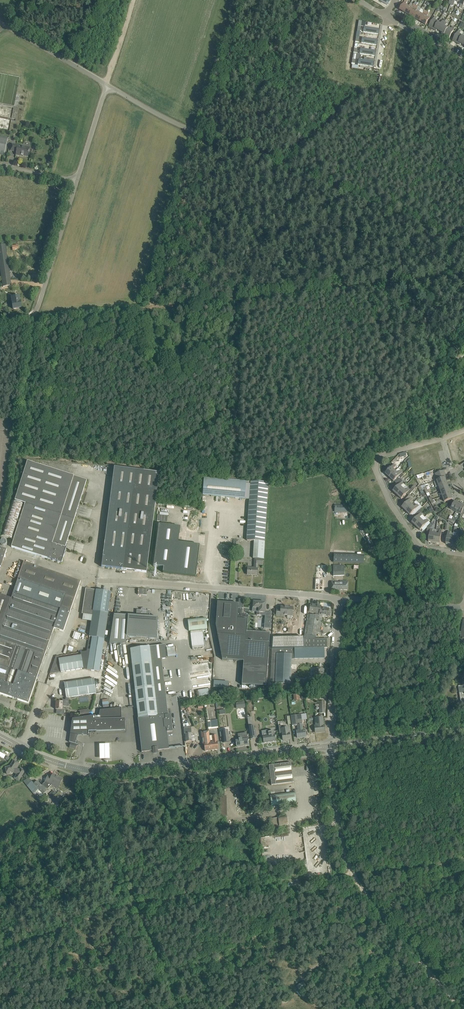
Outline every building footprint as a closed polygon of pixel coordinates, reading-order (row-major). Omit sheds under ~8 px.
[(407,0),(406,0),(400,9),(403,10),(402,11),(405,13),(409,6),(406,4),(408,1),(407,0)] [(410,7),(409,6),(405,13),(406,14),(408,15),(409,14),(411,15),(416,5),(414,4),(412,8),(410,7)] [(419,7),(416,5),(411,15),(413,16),(412,17),(415,19),(419,12),(417,10),(419,7)] [(422,14),(419,12),(415,19),(419,21),(419,20),(420,20),(421,21),(427,12),(425,11),(425,10),(422,14)] [(429,13),(427,12),(421,21),(423,22),(423,23),(426,25),(430,18),(427,17),(429,13)] [(438,22),(438,21),(436,20),(437,17),(435,16),(434,18),(433,18),(429,27),(434,30),(438,22)] [(443,20),(441,24),(438,22),(434,30),(436,31),(437,30),(439,31),(445,22),(444,21),(443,20)] [(445,22),(439,31),(442,33),(441,34),(444,35),(448,28),(445,27),(447,23),(445,22)] [(364,26),(363,32),(379,34),(380,28),(364,26)] [(449,27),(448,28),(444,35),(449,39),(454,30),(455,28),(453,26),(451,29),(449,27)] [(458,43),(462,36),(463,33),(459,30),(458,32),(457,32),(452,40),(458,43)] [(362,37),(361,43),(376,45),(378,40),(362,37)] [(360,47),(359,53),(375,56),(376,50),(360,47)] [(359,57),(358,63),(373,65),(374,59),(359,57)] [(12,144),(11,146),(10,151),(16,152),(16,155),(21,156),(21,155),(28,157),(30,149),(22,147),(22,146),(12,144)] [(11,285),(5,244),(0,245),(0,266),(3,286),(11,285)] [(19,296),(12,297),(12,302),(13,304),(13,309),(21,307),(20,301),(19,296)] [(14,538),(11,547),(37,555),(36,558),(41,560),(42,557),(53,560),(61,563),(63,559),(66,548),(65,548),(87,480),(27,462),(15,501),(25,504),(15,536),(14,538)] [(389,470),(386,473),(388,476),(389,478),(392,475),(396,471),(393,469),(396,466),(394,464),(393,466),(389,470)] [(114,467),(102,562),(101,567),(146,572),(159,473),(114,467)] [(444,470),(435,473),(437,478),(434,479),(435,481),(445,478),(446,477),(444,470)] [(398,473),(396,471),(392,475),(389,478),(391,479),(394,481),(399,476),(401,478),(404,475),(402,473),(402,472),(400,471),(398,473)] [(264,541),(268,483),(204,479),(203,495),(249,498),(246,540),(254,541),(264,541)] [(399,481),(396,484),(398,486),(396,488),(393,491),(395,493),(395,494),(397,495),(400,492),(403,489),(406,486),(404,484),(402,482),(403,481),(401,479),(399,481)] [(447,482),(439,485),(441,491),(449,488),(447,482)] [(400,492),(397,495),(399,497),(401,499),(403,497),(406,494),(410,490),(408,488),(405,491),(403,489),(400,492)] [(449,488),(441,491),(443,497),(451,494),(449,488)] [(451,494),(443,497),(445,502),(453,499),(451,494)] [(411,498),(402,507),(404,510),(406,512),(414,503),(414,502),(412,500),(411,498)] [(14,538),(15,536),(14,535),(24,505),(12,501),(1,536),(13,539),(13,537),(14,538)] [(460,504),(455,501),(451,509),(456,512),(460,504)] [(416,505),(414,503),(406,512),(407,513),(408,513),(410,515),(419,506),(417,504),(416,505)] [(460,504),(456,512),(461,514),(463,508),(463,506),(460,504)] [(422,512),(420,510),(416,514),(418,516),(412,522),(414,525),(416,527),(419,523),(422,520),(420,518),(422,515),(420,513),(422,512)] [(419,523),(416,527),(417,528),(418,528),(420,530),(423,527),(426,524),(429,521),(427,520),(425,522),(422,520),(419,523)] [(159,524),(153,566),(164,567),(163,572),(195,577),(199,545),(178,542),(180,527),(159,524)] [(264,541),(254,541),(253,558),(255,558),(263,559),(264,541)] [(263,559),(255,558),(254,568),(248,568),(247,574),(257,575),(258,564),(262,565),(263,559)] [(14,698),(18,700),(28,703),(36,681),(39,671),(45,655),(48,647),(53,632),(54,628),(63,632),(81,581),(38,567),(39,564),(35,562),(34,565),(24,562),(23,564),(19,562),(14,577),(18,579),(13,593),(11,598),(6,597),(0,595),(0,694),(14,698)] [(345,576),(344,565),(333,565),(334,576),(345,576)] [(347,590),(347,585),(347,581),(340,581),(340,582),(332,582),(331,591),(340,591),(340,589),(347,590)] [(86,588),(82,614),(92,615),(96,590),(86,588)] [(91,622),(87,649),(90,650),(102,652),(111,592),(96,590),(92,615),(91,622)] [(238,604),(237,616),(248,617),(248,615),(241,615),(242,608),(243,608),(244,599),(239,599),(238,604)] [(217,602),(215,625),(222,659),(244,661),(242,685),(266,687),(266,685),(267,685),(270,633),(247,631),(248,617),(237,616),(238,604),(217,602)] [(253,602),(253,608),(259,608),(259,612),(257,612),(257,615),(261,615),(265,616),(264,628),(271,629),(272,613),(265,612),(265,603),(253,602)] [(314,605),(310,604),(309,612),(316,613),(316,614),(317,615),(322,615),(328,616),(329,609),(321,607),(321,606),(314,605)] [(293,607),(281,606),(281,609),(277,609),(276,616),(284,616),(284,615),(288,615),(287,617),(288,617),(292,618),(292,617),(292,615),(293,607)] [(128,615),(127,636),(157,637),(158,617),(150,617),(150,610),(146,610),(146,609),(145,609),(145,608),(142,608),(142,609),(141,609),(141,610),(137,610),(136,616),(128,615)] [(114,614),(110,644),(126,643),(127,636),(128,615),(114,614)] [(316,615),(307,614),(306,619),(307,619),(304,634),(303,640),(316,639),(316,636),(316,633),(319,633),(322,615),(317,615),(316,614),(316,615)] [(206,619),(188,620),(189,631),(207,629),(206,619)] [(79,640),(81,633),(75,632),(72,638),(79,640)] [(294,649),(304,649),(303,640),(303,637),(273,638),(272,649),(294,649)] [(304,649),(324,648),(327,648),(327,639),(303,640),(304,649)] [(166,658),(165,645),(130,649),(138,718),(142,752),(153,751),(153,753),(158,752),(157,750),(169,749),(167,732),(172,731),(170,714),(168,715),(161,659),(166,658)] [(170,647),(170,649),(167,649),(168,657),(176,656),(175,646),(170,647)] [(294,659),(324,659),(324,648),(304,649),(294,649),(294,659)] [(294,659),(294,649),(272,649),(270,688),(290,689),(291,659),(294,659)] [(102,652),(90,650),(87,670),(99,672),(102,652)] [(83,668),(81,655),(59,659),(61,672),(83,668)] [(50,674),(61,672),(59,659),(59,656),(56,656),(50,674)] [(324,669),(318,669),(319,667),(315,667),(314,675),(313,675),(312,678),(307,677),(306,682),(316,683),(317,679),(322,679),(322,672),(323,672),(324,669)] [(96,693),(94,679),(64,683),(66,698),(96,693)] [(56,702),(56,709),(62,710),(62,706),(67,706),(67,703),(69,703),(69,698),(67,698),(67,700),(65,700),(62,700),(62,702),(56,702)] [(125,731),(125,719),(124,719),(124,718),(121,718),(120,707),(100,710),(99,715),(72,719),(69,742),(75,744),(78,735),(89,735),(89,732),(96,732),(125,731)] [(302,725),(301,715),(291,716),(292,726),(297,725),(298,731),(296,731),(297,738),(306,737),(305,730),(303,730),(302,725)] [(316,726),(315,726),(315,732),(324,732),(324,725),(323,725),(323,717),(315,718),(316,726)] [(218,727),(217,720),(208,721),(208,728),(218,727)] [(280,735),(282,734),(283,740),(290,739),(288,728),(287,728),(287,727),(283,728),(283,729),(279,729),(280,735)] [(208,731),(203,732),(203,736),(203,737),(203,739),(204,743),(204,744),(205,751),(212,750),(211,742),(210,742),(208,731)] [(276,741),(275,734),(274,731),(268,732),(268,735),(263,736),(264,743),(276,741)] [(238,739),(236,740),(236,742),(237,747),(248,745),(248,740),(247,738),(250,738),(250,734),(247,734),(247,733),(238,734),(238,739)] [(216,735),(209,736),(210,741),(213,741),(213,742),(211,742),(212,750),(218,749),(217,741),(216,735)] [(110,744),(100,744),(101,760),(111,760),(110,744)] [(6,768),(7,773),(7,774),(14,772),(17,774),(15,778),(19,781),(25,771),(21,768),(20,770),(17,768),(19,765),(17,764),(18,763),(14,761),(10,767),(6,768)] [(293,782),(291,762),(269,765),(271,785),(293,782)] [(51,778),(48,776),(45,781),(45,782),(43,784),(46,788),(48,789),(52,785),(53,781),(55,782),(58,777),(53,774),(51,778)] [(62,779),(58,777),(55,782),(53,781),(52,785),(58,788),(62,779)] [(32,781),(27,786),(34,794),(36,792),(38,790),(33,784),(34,784),(32,781)] [(47,791),(43,787),(37,781),(34,784),(33,784),(38,790),(39,791),(37,793),(39,796),(41,797),(42,797),(44,796),(43,795),(47,791)] [(271,805),(287,803),(296,802),(295,792),(270,795),(271,805)] [(271,826),(286,826),(285,820),(287,820),(287,817),(270,818),(271,826)] [(297,987),(299,991),(306,986),(303,981),(298,985),(299,986),(297,987)]
